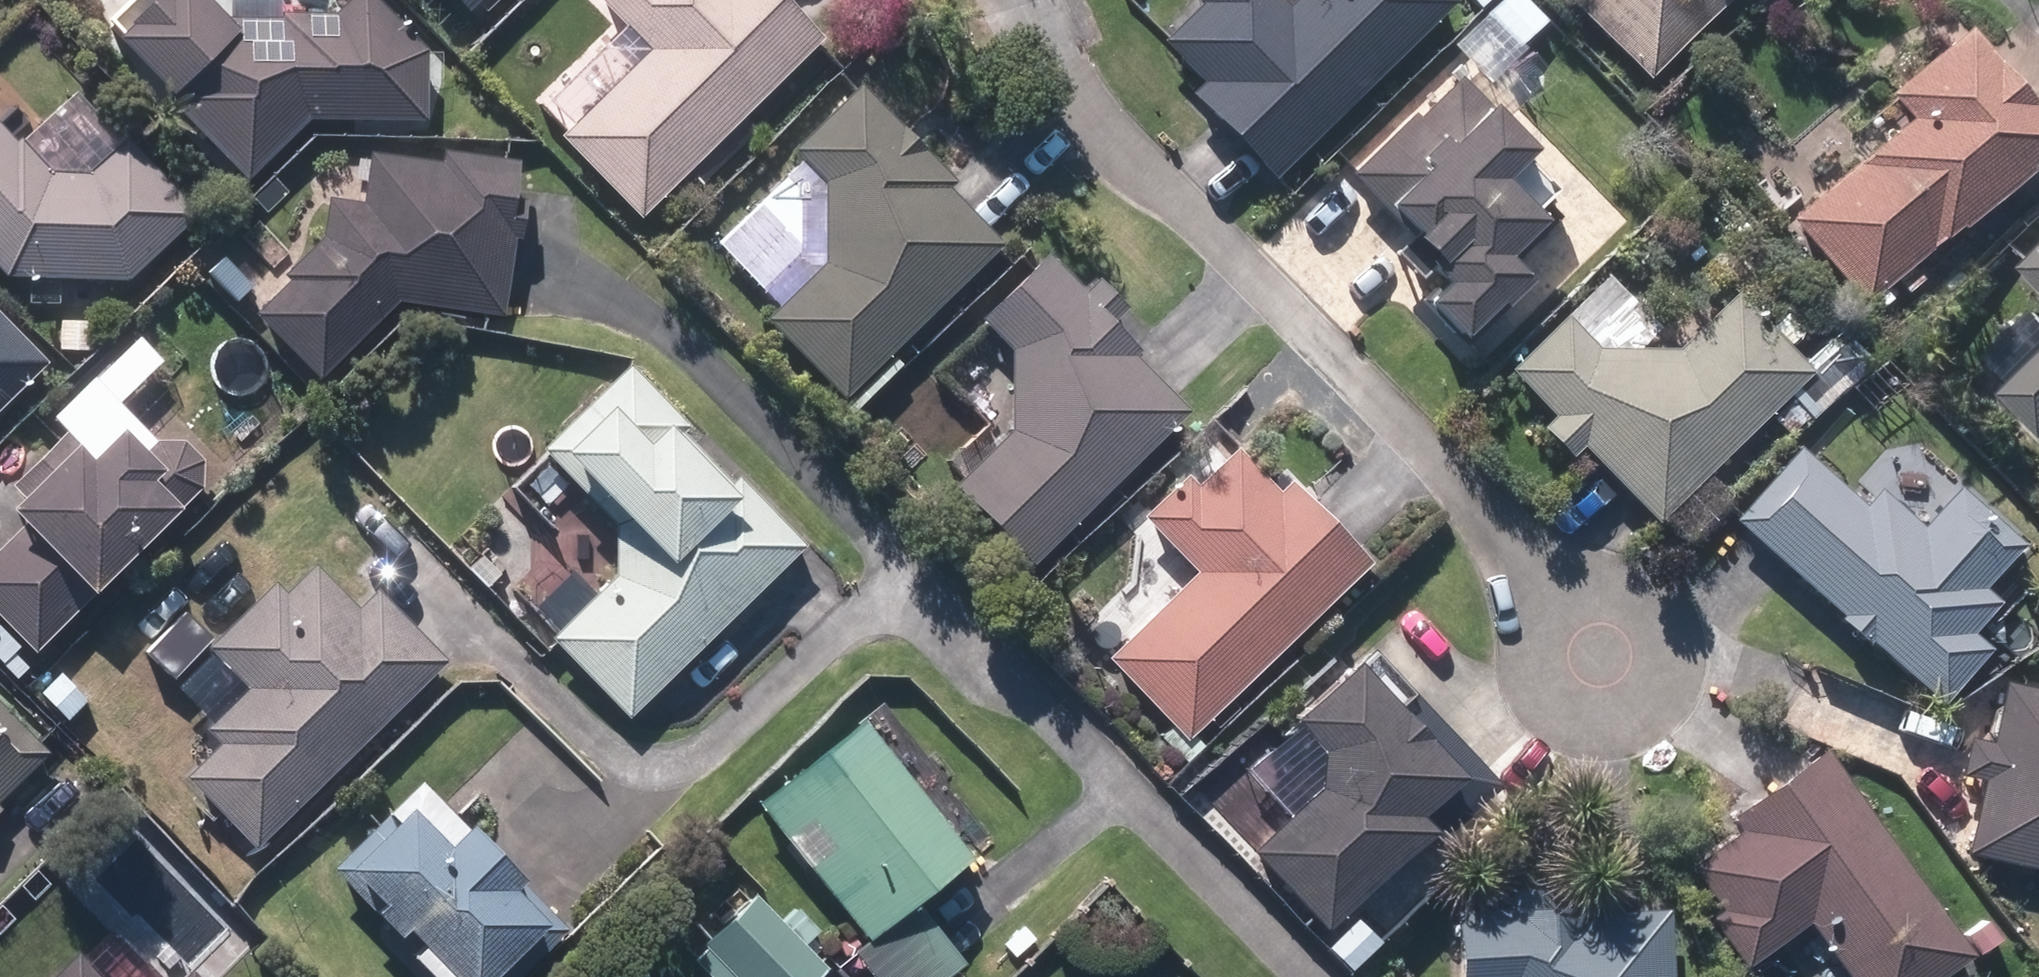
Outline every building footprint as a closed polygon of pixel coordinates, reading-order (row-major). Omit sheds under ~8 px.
[(247,183),(311,122),(425,122),(426,52),(375,0),(351,0),(330,20),(279,19),(280,0),(225,0),(225,18),(207,0),(155,0),(116,38),(173,97),(167,101),(247,183)] [(468,12),(481,0),(457,0),(468,12)] [(641,219),(822,41),(782,0),(598,0),(612,14),(534,91),(572,130),(563,139),(641,219)] [(1274,176),(1455,0),(1293,0),(1289,4),(1284,0),(1203,0),(1205,2),(1168,38),(1208,79),(1193,94),(1274,176)] [(1492,79),(1524,47),(1521,43),(1544,21),(1523,0),(1499,0),(1456,43),(1492,79)] [(1651,75),(1724,0),(1574,0),(1651,75)] [(1866,302),(1895,277),(1908,292),(1924,278),(1911,263),(2038,153),(2038,107),(1966,23),(1888,89),(1911,115),(1792,216),(1866,302)] [(1426,296),(1459,332),(1495,298),(1500,303),(1529,277),(1504,250),(1542,216),(1534,207),(1554,188),(1523,154),(1532,145),(1494,103),(1490,106),(1463,76),(1418,118),(1415,115),(1355,170),(1432,256),(1429,257),(1447,277),(1426,296)] [(770,322),(846,398),(1002,246),(947,190),(954,183),(861,88),(796,150),(828,182),(827,265),(770,322)] [(130,281),(195,219),(125,144),(92,176),(50,175),(0,124),(0,268),(11,279),(130,281)] [(258,317),(320,381),(396,304),(504,319),(514,242),(522,243),(526,207),(513,205),(518,164),(441,153),(440,165),(371,155),(365,204),(329,199),(322,242),(286,278),(291,284),(258,317)] [(674,196),(685,208),(697,198),(687,186),(674,196)] [(957,488),(1033,566),(1188,413),(1135,359),(1141,353),(1113,325),(1127,311),(1097,281),(1084,294),(1046,255),(983,318),(1015,351),(1015,431),(957,488)] [(210,274),(236,302),(251,289),(224,261),(210,274)] [(1584,442),(1658,520),(1769,414),(1774,419),(1767,424),(1781,439),(1788,432),(1794,438),(1871,364),(1845,337),(1811,369),(1739,292),(1682,347),(1597,345),(1566,313),(1511,365),(1558,413),(1544,426),(1571,454),(1584,442)] [(42,355),(0,314),(0,395),(42,355)] [(61,354),(93,355),(92,325),(61,326),(61,354)] [(202,345),(219,363),(238,342),(222,326),(202,345)] [(34,653),(200,491),(200,463),(183,446),(158,446),(119,405),(160,366),(139,344),(98,384),(93,378),(50,419),(65,434),(11,486),(20,495),(11,506),(27,522),(0,548),(0,617),(34,653)] [(969,378),(979,383),(991,377),(995,367),(990,355),(979,350),(968,356),(964,366),(969,378)] [(552,641),(629,719),(805,547),(744,485),(734,496),(678,437),(687,427),(630,367),(543,452),(615,526),(589,552),(616,578),(552,641)] [(2038,411),(2038,380),(2024,395),(2038,411)] [(1735,517),(1943,701),(1991,647),(1973,631),(2001,600),(1985,586),(2026,541),(1960,484),(1923,526),(1881,488),(1866,506),(1798,446),(1735,517)] [(1108,659),(1189,741),(1370,566),(1290,484),(1279,495),(1235,450),(1196,487),(1184,476),(1142,517),(1196,573),(1108,659)] [(1904,496),(1919,502),(1933,497),(1940,483),(1935,469),(1920,462),(1906,468),(1900,481),(1904,496)] [(533,491),(550,507),(568,488),(551,472),(533,491)] [(559,510),(577,530),(594,514),(576,494),(559,510)] [(469,571),(488,589),(501,576),(482,558),(469,571)] [(187,779),(256,850),(447,662),(379,593),(358,612),(316,567),(289,595),(276,581),(207,648),(248,689),(205,729),(222,746),(187,779)] [(547,611),(560,613),(570,604),(572,591),(563,580),(550,578),(541,587),(539,600),(547,611)] [(1353,656),(1292,712),(1323,745),(1321,784),(1253,846),(1323,922),(1426,827),(1410,809),(1455,767),(1353,656)] [(2,668),(16,682),(27,670),(13,657),(2,668)] [(86,699),(57,668),(36,688),(65,720),(86,699)] [(2038,866),(2038,688),(2006,681),(1992,743),(1969,738),(1963,771),(1984,776),(1969,851),(2038,866)] [(48,753),(0,704),(0,801),(48,753)] [(763,811),(868,942),(971,859),(865,729),(763,811)] [(1850,976),(1938,976),(1973,952),(1824,748),(1734,814),(1743,828),(1693,864),(1724,907),(1712,918),(1746,964),(1808,919),(1850,976)] [(430,976),(488,976),(545,925),(513,890),(523,881),(470,824),(465,828),(420,780),(385,812),(389,818),(336,866),(399,934),(408,925),(424,943),(411,956),(430,976)] [(1670,910),(1591,913),(1591,902),(1552,903),(1551,887),(1510,889),(1511,907),(1456,909),(1460,976),(1674,976),(1670,910)] [(827,969),(754,897),(703,948),(708,952),(696,964),(709,976),(819,976),(827,969)] [(1966,934),(1980,951),(1999,936),(1985,919),(1966,934)] [(78,955),(56,976),(99,976),(78,955)]
